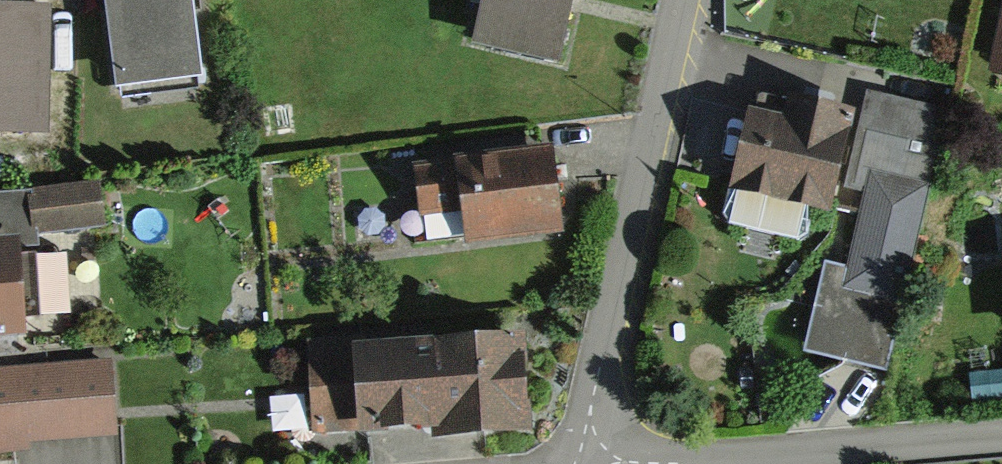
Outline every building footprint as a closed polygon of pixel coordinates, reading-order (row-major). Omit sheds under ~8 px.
[(116,91),(200,81),(190,0),(104,0),(116,91)] [(472,43),(558,62),(572,0),(482,0),(472,43)] [(51,136),(53,4),(0,4),(0,135),(51,136)] [(990,77),(1001,79),(1001,11),(990,77)] [(937,108),(868,91),(843,194),(863,199),(846,269),(823,264),(802,352),(886,373),(931,189),(945,129),(933,126),(937,108)] [(851,119),(750,97),(729,189),(723,216),(729,227),(797,242),(808,236),(812,214),(829,218),(851,119)] [(454,174),(418,177),(421,218),(459,215),(461,242),(557,235),(550,149),(453,157),(454,174)] [(101,183),(27,197),(36,243),(110,229),(101,183)] [(0,245),(0,342),(23,340),(18,244),(0,245)] [(350,339),(308,342),(315,433),(358,430),(359,438),(438,432),(439,444),(531,437),(523,335),(351,348),(350,339)] [(0,370),(0,455),(25,454),(25,444),(120,438),(115,363),(0,370)]
